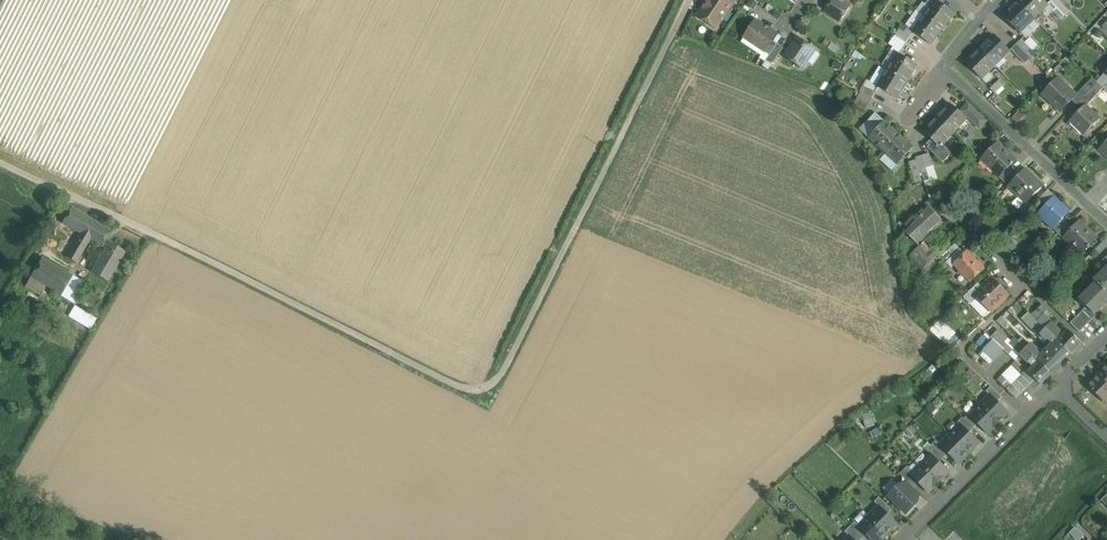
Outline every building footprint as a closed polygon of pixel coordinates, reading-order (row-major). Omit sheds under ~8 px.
[(708,1),(709,4),(706,7),(703,8),(698,16),(714,27),(719,21),(722,20),(732,5),(725,0),(709,0),(708,1)] [(843,1),(842,1),(840,0),(833,0),(830,4),(844,13),(850,5),(843,1)] [(936,0),(935,0),(936,1),(931,7),(924,16),(942,29),(946,23),(947,24),(954,13),(936,0)] [(1043,0),(1021,0),(1018,2),(1034,18),(1041,11),(1047,5),(1048,5),(1043,0)] [(1058,0),(1052,0),(1050,2),(1059,11),(1064,6),(1058,0)] [(1034,18),(1018,2),(1013,7),(1004,16),(1020,32),(1020,31),(1026,25),(1026,26),(1034,18)] [(844,13),(830,4),(825,12),(839,21),(844,13)] [(1064,6),(1059,11),(1064,17),(1069,12),(1064,6)] [(942,29),(924,16),(918,24),(919,24),(914,31),(913,31),(931,45),(938,35),(938,34),(942,29)] [(776,34),(756,21),(745,37),(764,51),(765,51),(771,41),(776,34)] [(910,36),(899,29),(895,36),(905,43),(910,36)] [(1009,52),(994,35),(985,44),(985,45),(980,49),(995,65),(1003,58),(1002,58),(1009,52)] [(905,43),(895,36),(891,42),(901,48),(905,43)] [(815,50),(797,38),(785,56),(797,64),(797,66),(800,68),(805,67),(807,65),(806,62),(815,50)] [(1030,48),(1022,39),(1017,44),(1025,53),(1026,53),(1030,48)] [(771,41),(765,51),(764,51),(764,52),(769,55),(770,56),(777,44),(771,41)] [(777,44),(770,56),(769,55),(766,60),(772,64),(783,48),(777,44)] [(1025,53),(1017,44),(1012,49),(1020,58),(1025,53)] [(1038,56),(1031,48),(1030,48),(1026,53),(1033,61),(1038,56)] [(995,65),(980,49),(975,54),(966,62),(981,79),(982,78),(988,72),(995,65)] [(917,65),(897,53),(897,54),(893,61),(887,70),(906,82),(910,76),(917,65)] [(906,82),(887,70),(882,79),(878,86),(877,87),(878,88),(896,98),(903,88),(902,88),(906,82)] [(1058,77),(1041,94),(1042,95),(1044,93),(1061,110),(1059,112),(1060,112),(1072,100),(1071,100),(1076,95),(1058,78),(1059,77),(1058,77)] [(1092,78),(1080,90),(1086,95),(1098,83),(1092,78)] [(878,86),(868,81),(861,92),(872,98),(878,88),(877,87),(878,86)] [(998,81),(990,88),(995,93),(1003,86),(998,81)] [(1098,83),(1086,95),(1091,101),(1103,88),(1102,86),(1098,83)] [(1076,95),(1071,100),(1072,100),(1076,105),(1086,95),(1080,90),(1076,95)] [(861,92),(854,105),(865,111),(872,98),(861,92)] [(1086,95),(1076,105),(1081,110),(1082,110),(1086,106),(1091,101),(1086,95)] [(966,119),(950,103),(941,112),(942,113),(937,118),(953,133),(960,126),(960,125),(965,119),(966,120),(966,119)] [(980,115),(968,104),(962,111),(974,122),(980,115)] [(1098,118),(1086,106),(1082,110),(1081,110),(1070,121),(1070,122),(1072,120),(1085,132),(1083,134),(1083,135),(1100,118),(1099,117),(1098,118)] [(893,130),(875,113),(869,121),(877,129),(869,138),(870,138),(876,143),(876,144),(883,151),(898,135),(893,130)] [(953,133),(937,118),(932,123),(932,122),(923,132),(933,141),(927,148),(943,163),(952,153),(942,144),(946,140),(953,133)] [(903,139),(898,135),(883,151),(891,158),(891,157),(898,163),(897,163),(898,164),(913,147),(904,139),(903,139)] [(1099,150),(1102,148),(1106,153),(1106,141),(1099,150)] [(1015,159),(999,144),(999,143),(998,142),(981,160),(999,177),(1008,168),(1016,160),(1015,159)] [(929,153),(922,156),(926,167),(933,165),(929,153)] [(922,156),(916,158),(919,169),(926,167),(922,156)] [(933,165),(926,167),(930,180),(937,178),(933,165)] [(1008,168),(999,177),(1004,182),(1013,172),(1008,168)] [(1042,186),(1026,170),(1026,169),(1026,168),(1018,177),(1008,186),(1025,203),(1023,205),(1023,206),(1044,185),(1043,185),(1042,186)] [(1013,172),(1004,182),(1008,186),(1018,177),(1013,172)] [(1068,212),(1055,199),(1056,198),(1055,197),(1038,215),(1053,229),(1062,220),(1070,212),(1069,211),(1068,212)] [(934,202),(905,233),(918,245),(919,244),(918,244),(929,234),(928,232),(941,220),(942,221),(942,220),(939,217),(944,213),(934,202)] [(111,230),(71,207),(62,223),(80,234),(66,257),(76,263),(90,239),(101,246),(104,241),(105,240),(111,230)] [(1062,220),(1053,229),(1058,234),(1067,225),(1062,220)] [(1097,238),(1080,221),(1072,229),(1063,238),(1064,240),(1066,237),(1082,252),(1077,257),(1078,258),(1087,248),(1088,249),(1090,247),(1089,246),(1097,238)] [(1067,225),(1058,234),(1063,238),(1072,229),(1067,225)] [(125,252),(105,240),(104,241),(101,246),(105,248),(91,272),(108,282),(125,252)] [(927,254),(920,246),(912,253),(912,254),(909,257),(927,277),(932,272),(929,268),(937,260),(935,256),(936,255),(931,250),(927,254)] [(961,249),(946,263),(951,268),(955,264),(954,264),(965,254),(961,249)] [(976,262),(967,252),(965,254),(954,264),(955,264),(959,269),(959,272),(962,274),(964,274),(971,281),(983,269),(983,266),(980,262),(976,262)] [(72,276),(42,258),(31,277),(53,291),(61,295),(72,276)] [(1095,280),(1106,293),(1106,268),(1095,280)] [(85,284),(72,276),(61,295),(74,303),(85,284)] [(53,291),(31,277),(25,286),(48,299),(53,291)] [(1008,294),(993,279),(983,288),(975,295),(978,298),(990,311),(994,308),(995,308),(1005,299),(1004,298),(1008,294)] [(1080,299),(1094,314),(1106,301),(1106,293),(1095,280),(1094,281),(1096,283),(1080,299)] [(978,283),(964,297),(971,305),(978,298),(975,295),(983,288),(978,283)] [(990,311),(978,298),(971,305),(983,318),(990,311)] [(1042,304),(1031,315),(1033,316),(1038,321),(1044,314),(1048,310),(1042,304)] [(96,319),(74,306),(69,316),(90,328),(96,319)] [(1093,318),(1084,309),(1070,323),(1079,332),(1093,318)] [(1052,321),(1044,314),(1038,321),(1045,328),(1051,322),(1052,321)] [(1038,321),(1033,316),(1026,323),(1037,334),(1041,330),(1042,331),(1045,328),(1038,321)] [(955,333),(941,320),(930,330),(945,344),(955,333)] [(1051,322),(1045,328),(1056,339),(1058,340),(1063,334),(1051,322)] [(1056,339),(1045,328),(1042,331),(1040,334),(1046,340),(1048,339),(1052,343),(1056,339)] [(1031,337),(1023,329),(1014,338),(1025,348),(1025,349),(1029,345),(1026,342),(1031,337)] [(1007,339),(998,330),(991,337),(1004,349),(1009,354),(1012,350),(1004,342),(1007,339)] [(1082,343),(1068,330),(1063,334),(1058,340),(1069,351),(1068,352),(1071,354),(1082,343)] [(1025,348),(1014,338),(1009,343),(1020,353),(1025,348)] [(1058,340),(1056,339),(1052,343),(1046,349),(1059,361),(1068,352),(1069,351),(1058,340)] [(1004,349),(993,340),(984,350),(994,359),(1004,349)] [(1037,350),(1030,343),(1029,345),(1025,349),(1036,359),(1040,355),(1036,351),(1037,350)] [(1025,349),(1025,348),(1020,353),(1019,355),(1027,363),(1028,362),(1033,366),(1038,361),(1025,349)] [(1059,361),(1046,349),(1040,355),(1036,359),(1038,361),(1049,371),(1059,361)] [(994,359),(984,350),(979,355),(990,364),(994,359)] [(1026,369),(1016,360),(1011,366),(1020,375),(1025,370),(1026,369)] [(1049,371),(1038,361),(1033,366),(1027,372),(1041,384),(1051,374),(1049,371)] [(1020,375),(1011,366),(998,380),(1007,389),(1020,375)] [(1007,389),(1016,398),(1035,379),(1025,370),(1020,375),(1007,389)] [(1102,371),(1098,375),(1106,384),(1106,376),(1102,371)] [(1098,375),(1088,386),(1105,403),(1106,400),(1106,384),(1098,375)] [(1002,397),(991,387),(986,391),(990,396),(990,395),(997,402),(1002,397)] [(981,405),(980,406),(998,423),(1008,413),(997,402),(990,395),(990,396),(981,405)] [(998,423),(980,406),(981,405),(979,404),(974,409),(976,410),(970,416),(978,424),(987,433),(998,423)] [(865,414),(867,426),(875,424),(873,413),(865,414)] [(978,424),(970,416),(969,414),(964,419),(973,428),(978,424)] [(964,419),(963,417),(958,422),(961,425),(969,433),(973,428),(964,419)] [(969,433),(961,425),(951,435),(968,452),(978,442),(969,433)] [(968,452),(951,435),(941,445),(948,453),(958,462),(968,452)] [(948,453),(941,445),(936,440),(931,445),(944,458),(948,453)] [(944,458),(931,445),(926,450),(931,455),(939,462),(944,458)] [(939,462),(931,455),(921,465),(938,482),(948,472),(939,462)] [(921,465),(914,472),(911,475),(919,483),(928,492),(938,482),(921,465)] [(907,466),(900,473),(908,482),(912,485),(914,487),(919,483),(911,475),(914,472),(907,466)] [(908,482),(903,487),(906,490),(911,485),(912,485),(908,482)] [(903,487),(900,484),(888,496),(906,514),(918,502),(906,490),(903,487)] [(920,494),(911,485),(906,490),(918,502),(920,494)] [(892,510),(879,497),(875,502),(879,507),(887,514),(892,510)] [(887,514),(879,507),(869,517),(886,534),(897,524),(887,514)] [(869,517),(859,527),(867,535),(872,539),(880,539),(886,534),(869,517)] [(867,535),(859,527),(855,522),(850,527),(862,539),(867,535)] [(850,527),(845,532),(850,536),(854,539),(862,539),(850,527)]
